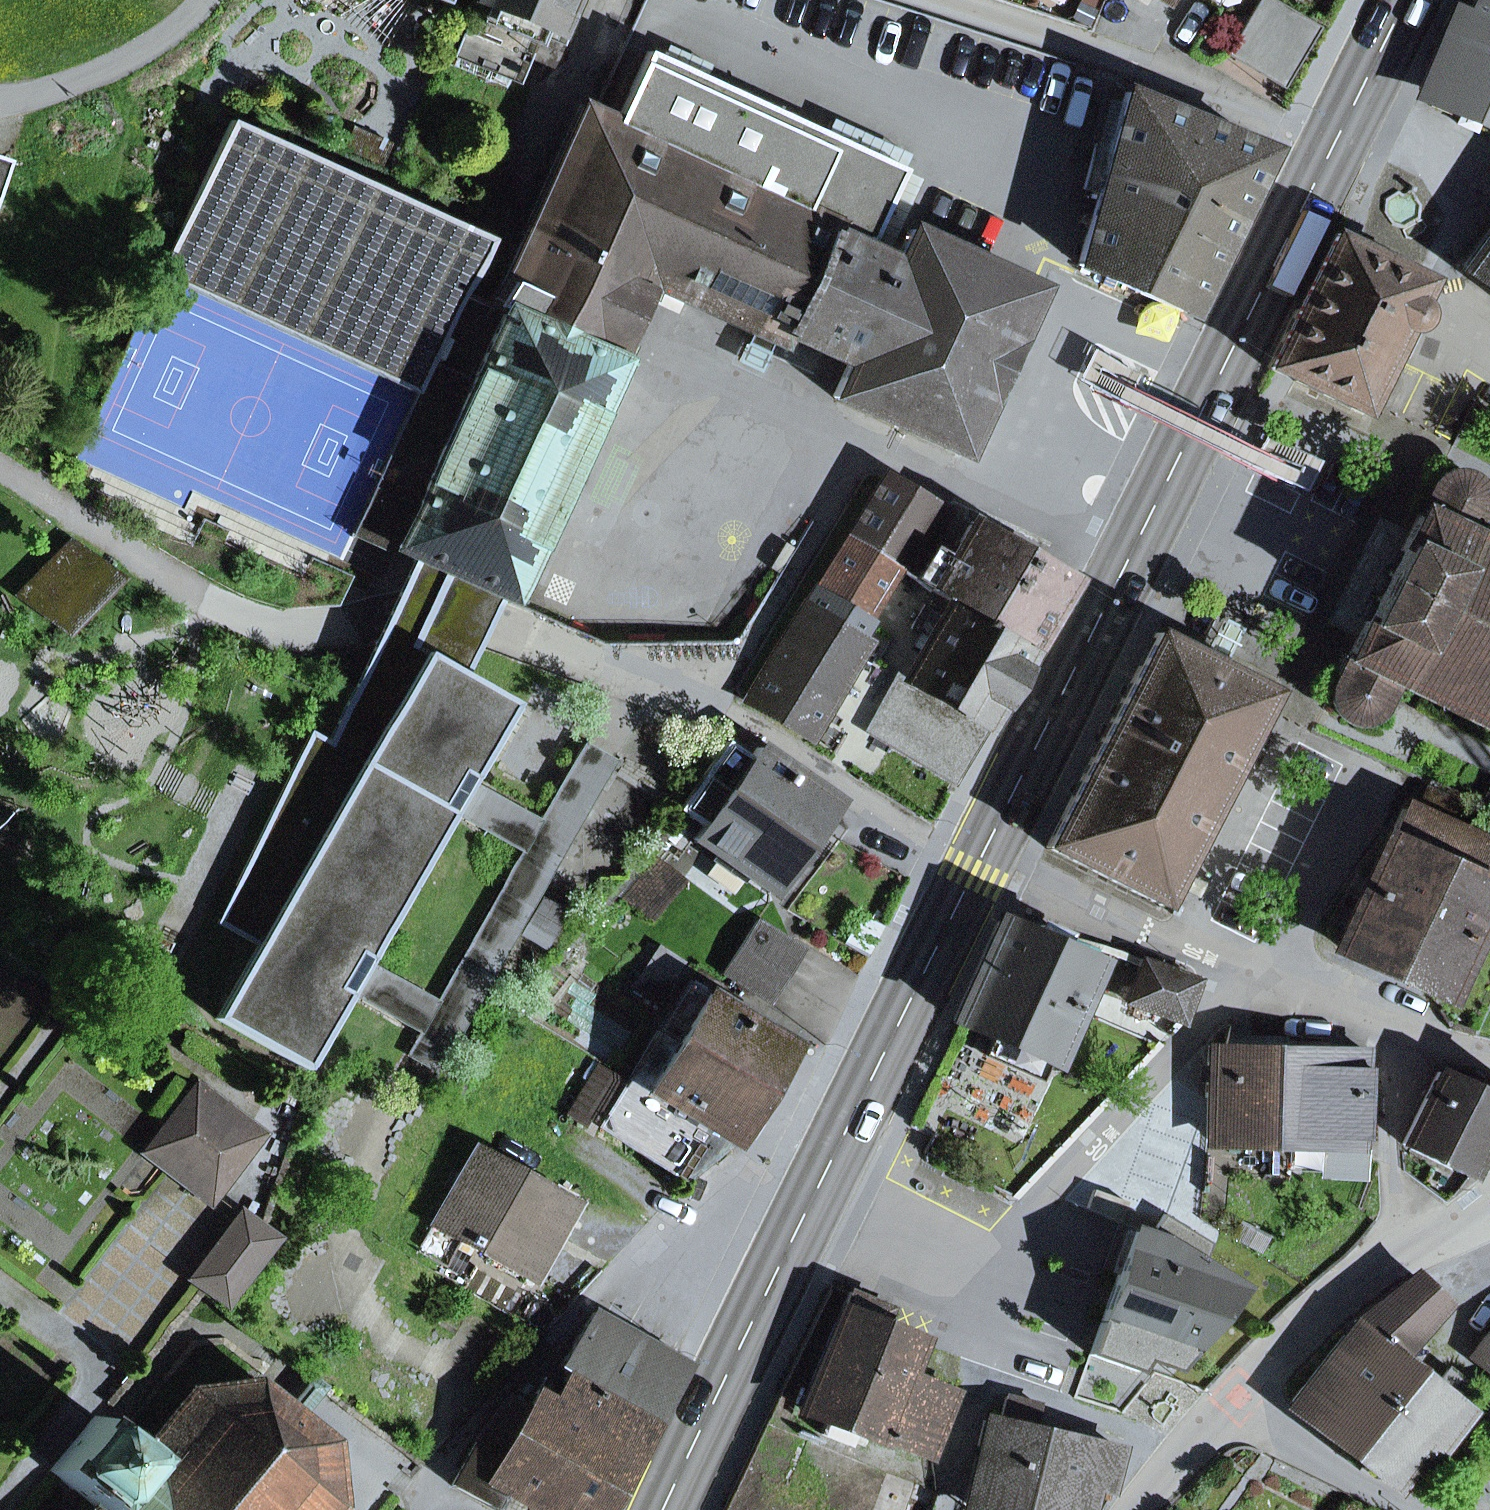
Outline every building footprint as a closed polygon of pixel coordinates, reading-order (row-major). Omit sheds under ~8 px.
[(456,57),(513,80),(537,22),(556,30),(569,0),(479,0),(456,57)] [(1231,49),(1286,81),(1318,28),(1271,0),(1260,0),(1231,49)] [(1418,90),(1477,115),(1489,89),(1489,0),(1475,0),(1469,13),(1453,6),(1418,90)] [(705,78),(711,66),(667,45),(661,58),(705,78)] [(781,344),(785,336),(832,233),(867,250),(903,171),(904,170),(903,170),(727,88),(705,78),(661,58),(648,51),(615,122),(583,108),(493,304),(492,306),(619,365),(656,286),(724,318),(753,331),(774,341),(781,344)] [(903,170),(910,156),(838,123),(733,74),(727,88),(903,170)] [(1127,87),(1078,266),(1188,315),(1268,150),(1127,87)] [(1477,115),(1489,121),(1489,89),(1477,115)] [(231,121),(162,276),(420,394),(467,292),(491,239),(231,121)] [(9,161),(0,158),(0,191),(9,161)] [(867,250),(886,258),(922,180),(903,171),(867,250)] [(1463,265),(1489,285),(1489,228),(1463,265)] [(867,250),(832,233),(785,336),(848,364),(833,397),(961,456),(1000,372),(1038,288),(910,230),(894,262),(886,258),(867,250)] [(1421,311),(1417,302),(1427,280),(1332,234),(1267,368),(1362,414),(1404,329),(1413,327),(1419,320),(1421,311)] [(396,549),(413,557),(457,577),(501,597),(511,602),(619,365),(492,306),(493,304),(467,292),(420,394),(374,494),(414,511),(396,549)] [(774,341),(753,331),(739,362),(760,372),(774,341)] [(1468,476),(1450,473),(1433,486),(1336,682),(1333,702),(1338,713),(1347,720),(1369,721),(1381,711),(1395,684),(1489,731),(1489,547),(1468,536),(1482,509),(1483,498),(1480,487),(1468,476)] [(897,566),(907,572),(921,552),(946,513),(885,477),(848,536),(897,566)] [(396,549),(414,511),(374,494),(354,537),(394,555),(396,549)] [(921,552),(907,572),(952,601),(1033,648),(1071,582),(971,523),(945,566),(921,552)] [(865,644),(855,637),(897,566),(848,536),(748,702),(809,738),(865,644)] [(73,539),(16,595),(65,633),(123,577),(73,539)] [(442,666),(459,676),(487,624),(501,597),(457,577),(413,557),(385,619),(329,743),(364,763),(424,656),(442,666)] [(868,730),(954,782),(1033,648),(952,601),(944,614),(926,604),(912,628),(929,638),(907,676),(900,671),(868,730)] [(1205,658),(1223,667),(1242,629),(1224,620),(1205,658)] [(1155,632),(1046,847),(1162,907),(1272,692),(1223,667),(1205,658),(1155,632)] [(364,763),(329,743),(311,732),(219,922),(258,944),(217,1018),(306,1068),(350,989),(360,994),(367,982),(374,970),(365,964),(451,809),(460,814),(467,802),(474,789),(464,784),(509,705),(459,676),(442,666),(424,656),(364,763)] [(757,748),(749,760),(727,744),(704,777),(802,847),(834,803),(757,748)] [(429,1048),(447,1059),(614,764),(595,753),(581,746),(537,824),(474,789),(467,802),(460,814),(523,849),(435,1003),(374,970),(367,982),(360,994),(421,1028),(414,1040),(429,1048)] [(694,839),(770,893),(802,847),(704,777),(681,810),(704,826),(694,839)] [(1489,889),(1489,849),(1402,809),(1354,911),(1339,904),(1331,922),(1346,930),(1338,946),(1440,994),(1489,889)] [(658,860),(625,899),(649,918),(681,880),(658,860)] [(532,917),(554,930),(567,908),(545,895),(532,917)] [(757,921),(724,972),(771,1003),(804,951),(757,921)] [(1052,1064),(1095,964),(997,922),(953,1021),(994,1039),(987,1055),(1001,1061),(1040,1078),(1047,1062),(1052,1064)] [(1143,961),(1127,1002),(1183,1022),(1198,981),(1143,961)] [(793,1047),(687,984),(658,1032),(762,1094),(793,1047)] [(1205,1097),(1207,1137),(1271,1139),(1273,1082),(1271,1048),(1246,1047),(1248,1027),(1230,1025),(1230,1046),(1209,1046),(1205,1097)] [(689,1181),(731,1140),(762,1094),(658,1032),(602,1125),(689,1181)] [(1273,1082),(1271,1139),(1315,1140),(1320,1050),(1271,1048),(1273,1082)] [(1364,1141),(1367,1052),(1320,1050),(1315,1140),(1364,1141)] [(1403,1144),(1468,1177),(1489,1133),(1489,1084),(1485,1094),(1438,1072),(1403,1144)] [(198,1086),(152,1146),(216,1195),(262,1135),(198,1086)] [(477,1149),(434,1228),(522,1276),(565,1196),(477,1149)] [(522,1276),(535,1284),(578,1203),(565,1196),(522,1276)] [(243,1213),(193,1278),(205,1286),(225,1302),(274,1239),(255,1224),(243,1213)] [(1132,1232),(1089,1355),(1136,1372),(1155,1341),(1186,1353),(1238,1290),(1202,1268),(1211,1244),(1164,1214),(1149,1238),(1132,1232)] [(1292,1401),(1357,1451),(1418,1369),(1401,1357),(1443,1304),(1412,1277),(1354,1322),(1292,1401)] [(798,1412),(931,1460),(956,1393),(911,1376),(923,1344),(881,1328),(888,1311),(845,1295),(798,1412)] [(593,1312),(561,1365),(567,1375),(649,1421),(683,1363),(593,1312)] [(1489,1370),(1489,1329),(1471,1355),(1489,1370)] [(1418,1369),(1357,1451),(1400,1484),(1473,1387),(1448,1368),(1436,1383),(1422,1371),(1418,1369)] [(496,1509),(595,1509),(649,1421),(567,1375),(562,1384),(546,1375),(524,1409),(508,1400),(476,1442),(452,1485),(496,1509)] [(282,1407),(301,1422),(313,1408),(324,1394),(305,1379),(293,1393),(282,1407)] [(141,1453),(93,1414),(49,1471),(95,1507),(92,1509),(328,1509),(332,1505),(325,1441),(301,1422),(282,1407),(255,1384),(188,1393),(141,1453)] [(1075,1487),(1111,1495),(1122,1450),(1034,1427),(1039,1405),(1006,1397),(999,1424),(984,1420),(979,1445),(993,1449),(977,1509),(1070,1509),(1075,1487)]
